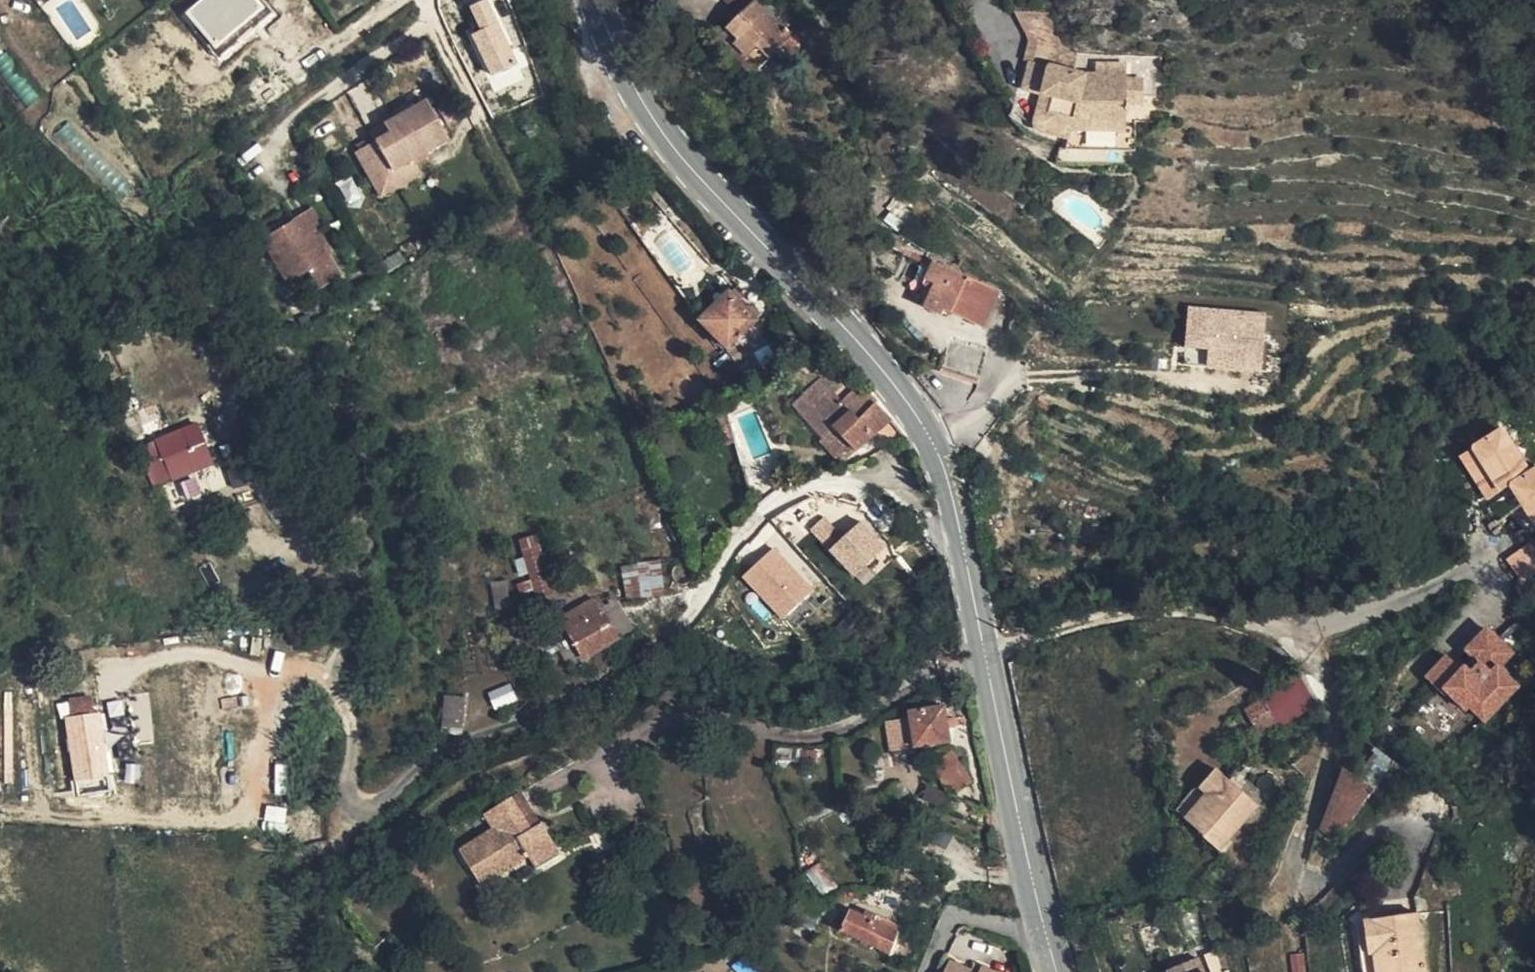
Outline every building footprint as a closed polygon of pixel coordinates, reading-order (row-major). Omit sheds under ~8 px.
[(184,14),(220,54),(270,9),(262,0),(199,0),(184,14)] [(468,4),(479,30),(471,33),(487,76),(517,65),(492,0),(479,0),(468,4)] [(728,28),(750,9),(742,0),(737,0),(713,9),(728,28)] [(1015,54),(1044,63),(1050,44),(1032,10),(1002,2),(1018,30),(1010,52),(1015,54)] [(750,9),(728,28),(705,49),(717,63),(722,60),(742,83),(771,57),(782,46),(766,27),(771,23),(763,12),(757,16),(750,9)] [(782,46),(771,57),(781,68),(793,58),(782,46)] [(0,56),(0,70),(28,103),(37,95),(3,54),(0,56)] [(1037,94),(1033,107),(1062,116),(1070,90),(1075,75),(1044,63),(1015,54),(1005,81),(1023,89),(1037,94)] [(1119,90),(1127,89),(1136,88),(1134,70),(1118,69),(1116,59),(1075,61),(1075,75),(1070,90),(1090,95),(1117,103),(1119,90)] [(386,116),(372,122),(352,133),(377,181),(419,157),(411,139),(444,120),(423,80),(383,104),(386,116)] [(1023,89),(1019,103),(1033,107),(1037,94),(1023,89)] [(1117,103),(1128,106),(1127,89),(1119,90),(1117,103)] [(1062,116),(1083,122),(1114,121),(1117,103),(1090,95),(1070,90),(1062,116)] [(1015,117),(1054,122),(1060,122),(1083,122),(1062,116),(1033,107),(1019,103),(1015,117)] [(1129,135),(1128,106),(1117,103),(1114,121),(1083,122),(1116,131),(1129,135)] [(368,112),(372,122),(386,116),(383,104),(368,112)] [(1129,140),(1129,135),(1116,131),(1083,122),(1060,122),(1054,122),(1057,144),(1129,140)] [(296,215),(290,200),(254,220),(280,266),(301,255),(310,270),(330,260),(310,207),(296,215)] [(918,274),(935,248),(919,238),(903,265),(918,274)] [(993,283),(935,248),(918,274),(926,279),(917,295),(932,304),(937,296),(975,315),(993,283)] [(713,278),(681,299),(708,333),(738,312),(713,278)] [(1181,301),(1175,358),(1224,364),(1251,367),(1257,310),(1181,301)] [(978,335),(939,324),(929,357),(968,368),(978,335)] [(847,450),(851,446),(825,420),(848,403),(842,393),(836,399),(815,374),(786,400),(818,432),(825,426),(847,450)] [(825,420),(851,446),(862,436),(873,447),(895,428),(863,391),(848,403),(825,420)] [(153,488),(215,462),(197,421),(136,447),(153,488)] [(1510,486),(1534,531),(1534,530),(1534,464),(1529,468),(1506,425),(1457,451),(1483,501),(1510,486)] [(831,464),(847,450),(825,426),(818,432),(811,440),(831,464)] [(826,549),(841,535),(823,516),(808,530),(826,549)] [(828,546),(849,575),(886,549),(866,520),(828,546)] [(1531,565),(1534,560),(1534,543),(1527,536),(1517,548),(1519,549),(1517,553),(1531,565)] [(782,620),(814,588),(772,546),(740,578),(782,620)] [(621,566),(626,599),(665,593),(660,560),(621,566)] [(567,629),(594,612),(583,596),(556,614),(567,629)] [(612,637),(594,612),(567,629),(585,654),(612,637)] [(1510,634),(1486,612),(1467,633),(1474,640),(1462,653),(1447,640),(1427,662),(1445,679),(1451,672),(1484,703),(1517,668),(1497,649),(1510,634)] [(1284,674),(1246,697),(1258,720),(1309,695),(1312,704),(1325,697),(1320,689),(1313,692),(1304,674),(1308,673),(1301,659),(1281,670),(1284,674)] [(462,728),(464,696),(443,695),(441,726),(462,728)] [(91,698),(59,698),(60,712),(91,712),(91,698)] [(945,721),(943,711),(942,702),(910,708),(911,715),(914,741),(918,740),(948,734),(945,721)] [(111,714),(75,718),(81,775),(117,771),(111,714)] [(888,752),(902,749),(898,718),(883,720),(888,752)] [(935,767),(939,774),(954,789),(974,773),(956,751),(935,767)] [(1342,819),(1376,766),(1348,756),(1326,812),(1342,819)] [(1220,757),(1205,777),(1211,783),(1190,806),(1229,837),(1264,789),(1220,757)] [(1211,783),(1205,777),(1201,774),(1181,798),(1190,806),(1211,783)] [(541,856),(542,859),(584,839),(577,816),(561,820),(548,788),(520,798),(525,814),(487,828),(499,861),(518,856),(520,862),(541,856)] [(584,839),(542,859),(544,865),(587,849),(584,839)] [(502,868),(520,862),(518,856),(499,861),(502,868)] [(1372,906),(1376,929),(1384,971),(1409,971),(1429,969),(1416,899),(1372,906)] [(1376,929),(1372,906),(1355,908),(1359,932),(1376,929)] [(906,929),(857,907),(846,932),(878,947),(887,952),(894,955),(906,929)] [(1359,932),(1366,971),(1384,971),(1376,929),(1359,932)] [(743,956),(731,965),(737,971),(756,971),(743,956)] [(1169,971),(1204,971),(1197,957),(1168,971),(1169,971)] [(954,971),(980,971),(958,961),(954,971)] [(994,967),(985,963),(980,971),(992,971),(994,967)]
